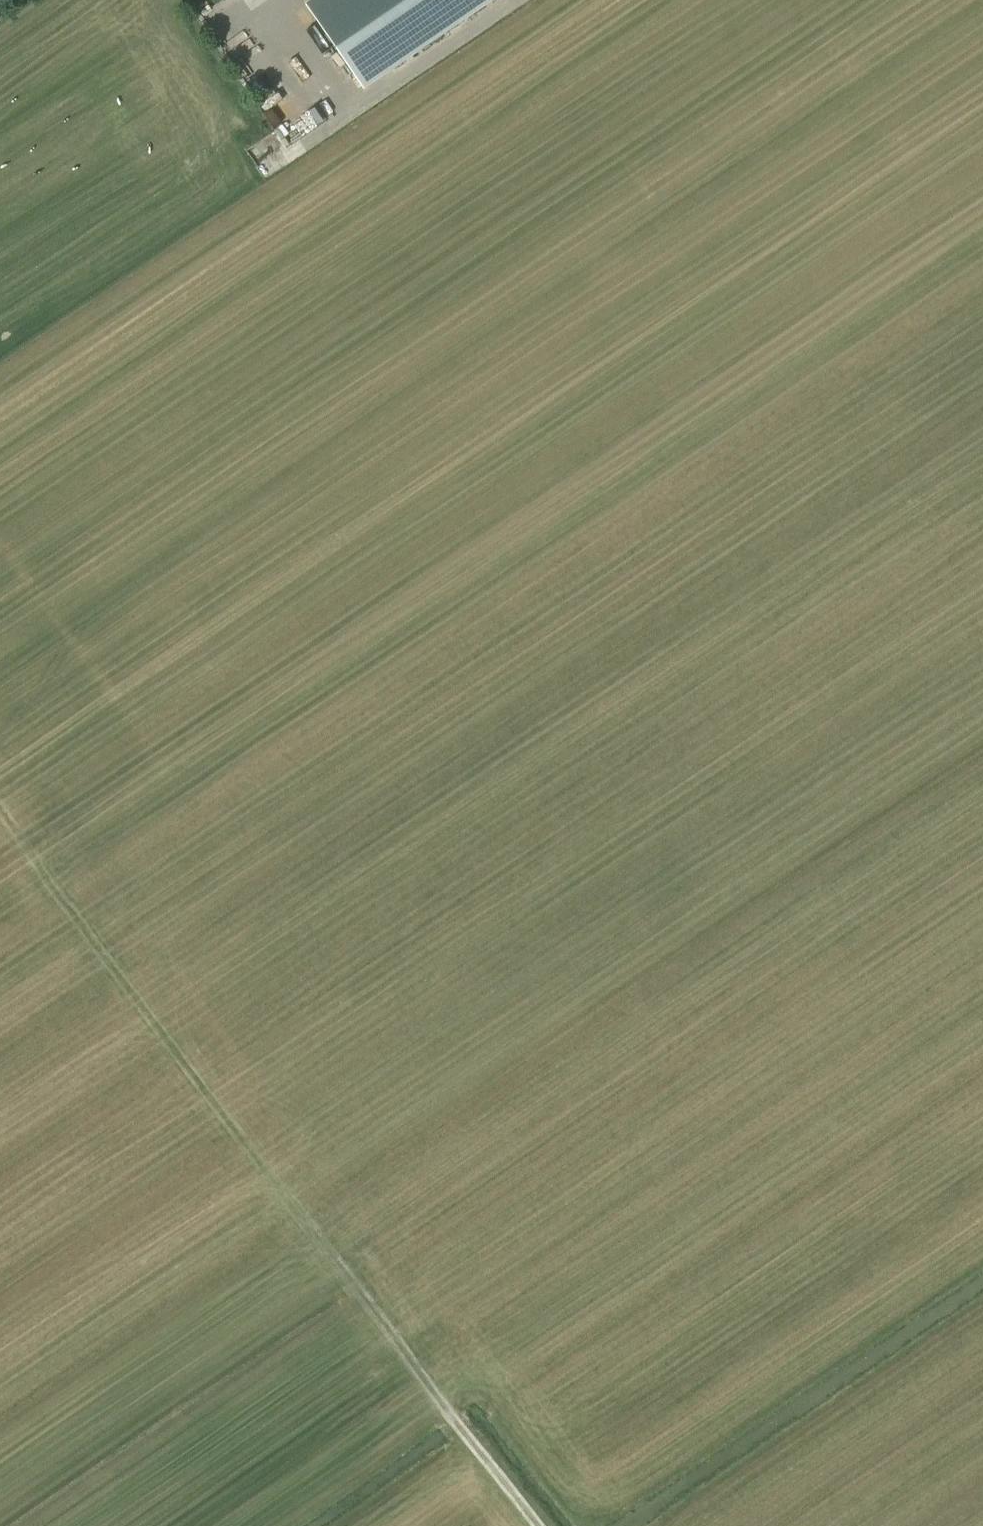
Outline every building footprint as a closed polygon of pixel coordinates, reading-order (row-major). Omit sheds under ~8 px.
[(485,0),(328,0),(378,74),(485,0)]
